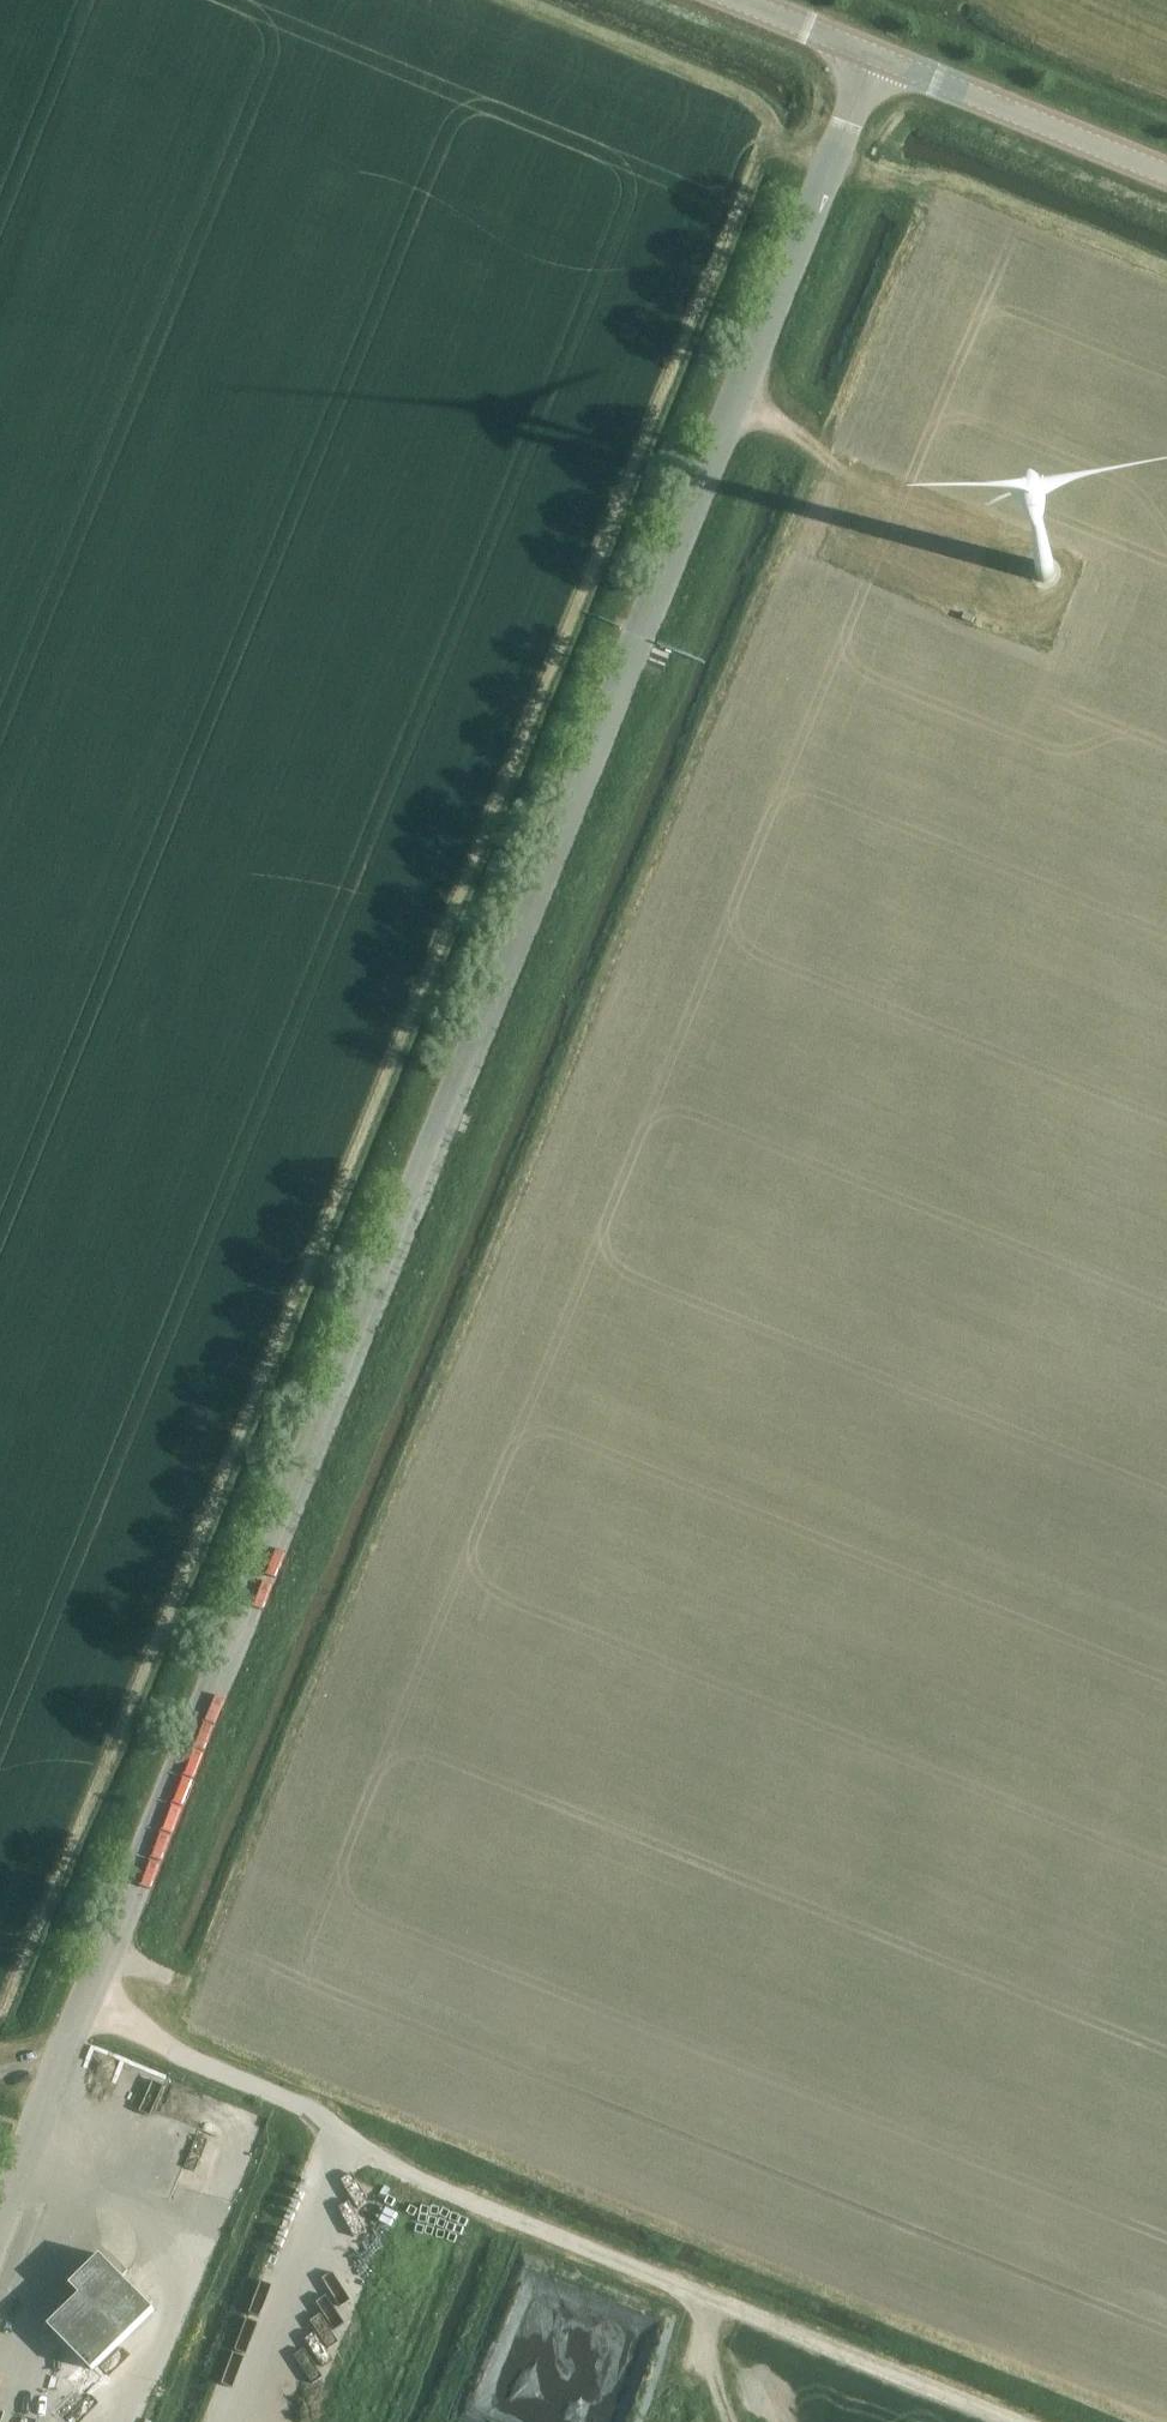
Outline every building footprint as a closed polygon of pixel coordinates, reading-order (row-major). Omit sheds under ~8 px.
[(1057,573),(1056,572),(1056,571),(1056,570),(1056,569),(1055,569),(1055,568),(1055,567),(1054,567),(1054,566),(1053,566),(1053,565),(1052,565),(1052,564),(1051,564),(1050,564),(1049,563),(1048,563),(1047,563),(1046,563),(1045,563),(1044,563),(1043,564),(1042,564),(1041,564),(1041,565),(1040,565),(1039,566),(1038,567),(1038,568),(1037,568),(1037,569),(1037,570),(1036,570),(1036,571),(1036,572),(1036,573),(1036,574),(1036,575),(1036,576),(1036,577),(1037,577),(1037,578),(1038,579),(1038,580),(1039,580),(1039,581),(1040,581),(1040,582),(1041,582),(1042,583),(1043,583),(1044,583),(1045,584),(1046,584),(1047,584),(1048,583),(1049,583),(1050,583),(1051,583),(1051,582),(1052,582),(1053,581),(1054,580),(1055,579),(1055,578),(1056,578),(1056,577),(1056,576),(1056,575),(1057,574),(1057,573)] [(173,1851),(196,1803),(187,1799),(164,1847),(173,1851)] [(155,2309),(101,2254),(70,2284),(81,2294),(49,2325),(93,2370),(155,2309)]
